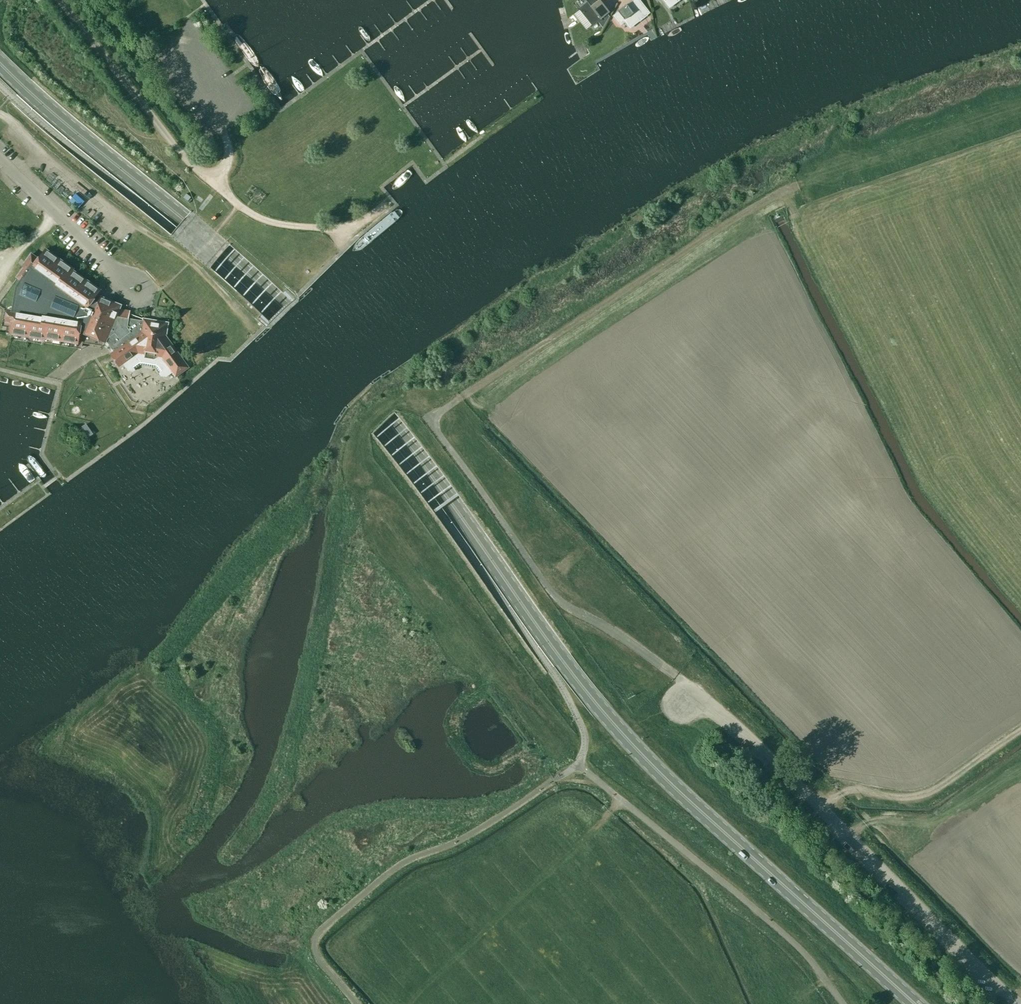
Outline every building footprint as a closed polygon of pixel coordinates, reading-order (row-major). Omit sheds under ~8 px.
[(580,9),(592,25),(598,21),(603,27),(609,16),(606,12),(608,11),(600,1),(598,3),(595,0),(586,0),(588,3),(580,9)] [(617,11),(618,12),(625,21),(630,28),(639,21),(638,19),(648,11),(639,0),(635,0),(628,6),(626,4),(617,11)] [(259,203),(265,192),(260,189),(254,200),(259,203)] [(122,364),(127,371),(132,371),(135,369),(139,364),(140,364),(155,367),(159,371),(158,372),(160,376),(165,376),(172,371),(176,376),(188,367),(167,338),(165,338),(167,323),(143,319),(143,321),(116,316),(118,310),(109,306),(111,301),(101,297),(97,305),(92,301),(100,290),(73,270),(74,269),(45,249),(38,259),(31,254),(22,266),(24,267),(13,283),(0,301),(0,307),(4,310),(1,326),(11,328),(10,333),(44,339),(45,338),(78,343),(77,345),(82,346),(82,343),(86,334),(105,342),(106,340),(114,352),(110,355),(119,366),(122,364)]
